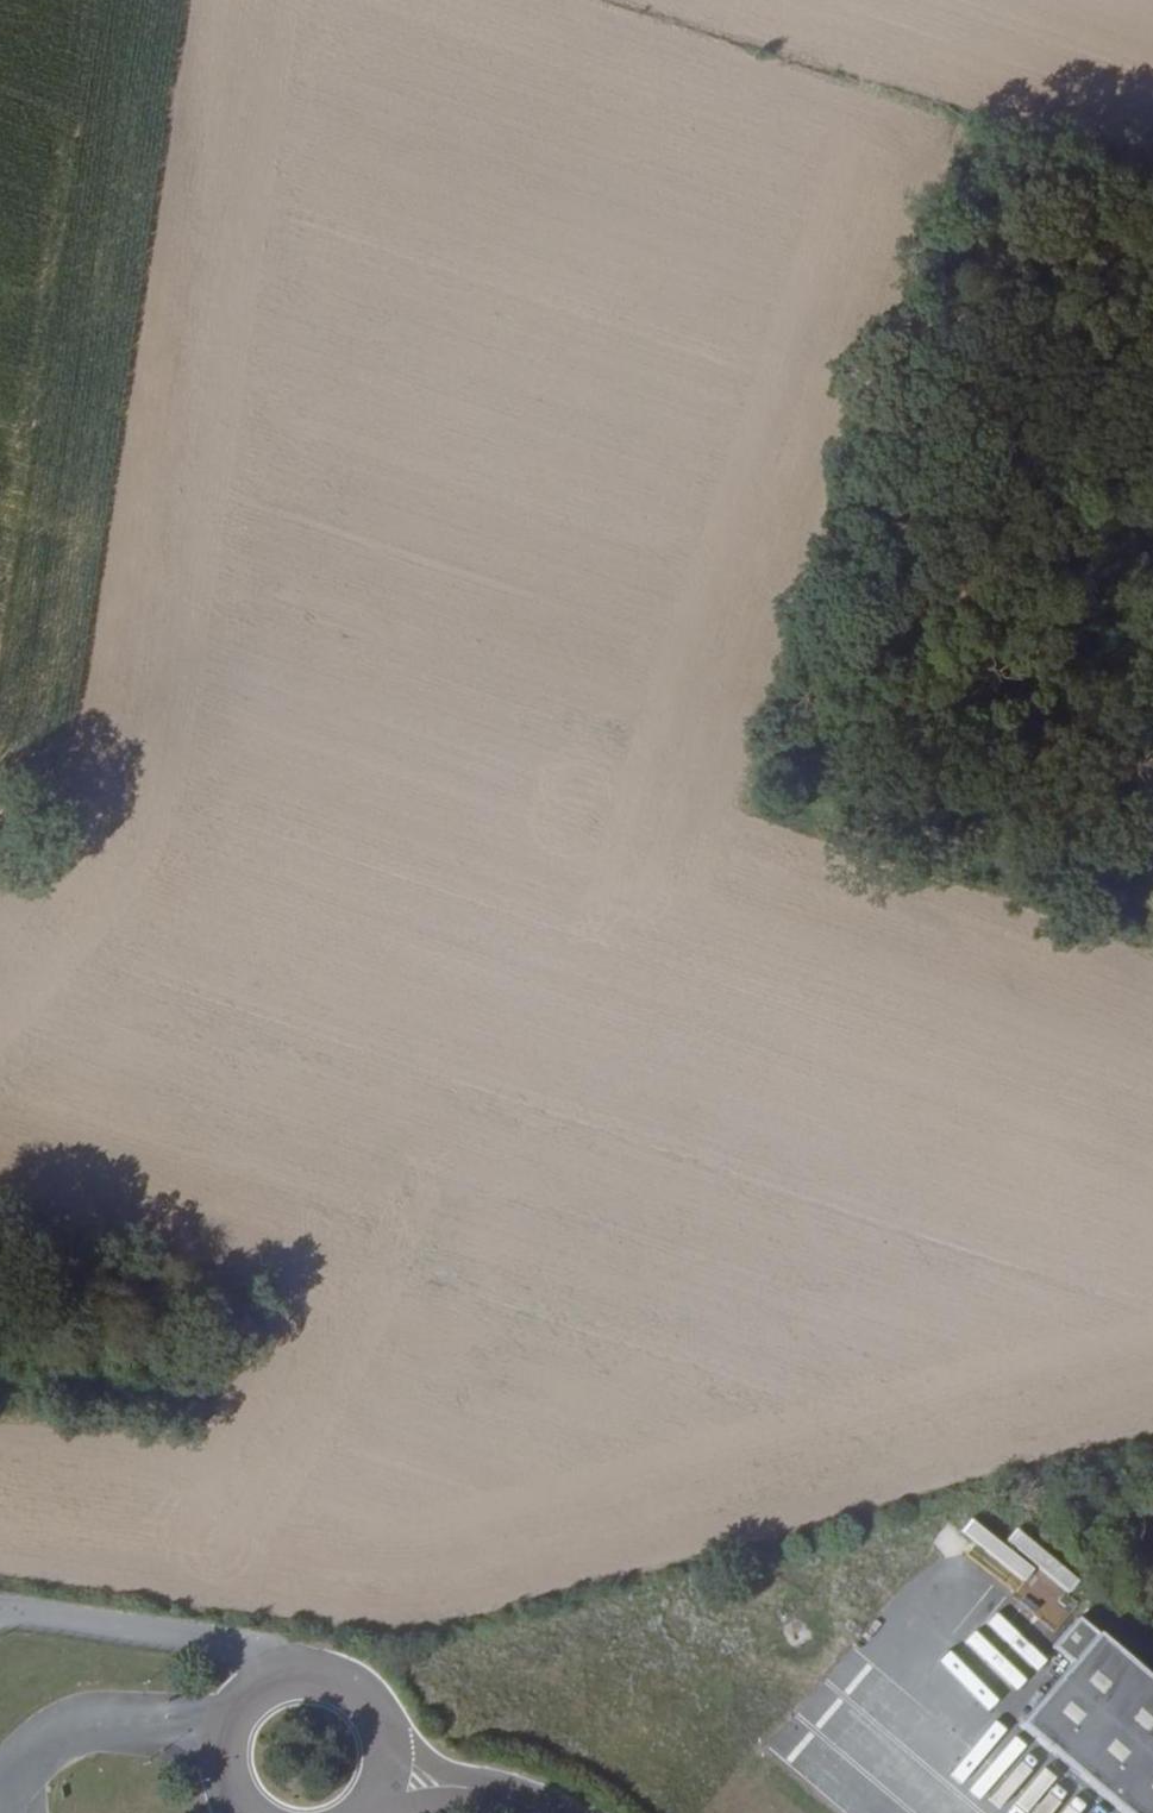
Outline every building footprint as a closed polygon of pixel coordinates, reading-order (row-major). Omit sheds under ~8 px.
[(1066,1591),(1078,1578),(1021,1525),(1005,1543),(974,1514),(961,1528),(1021,1583),(1013,1592),(1052,1628),(1077,1601),(1066,1591)] [(1083,1617),(1059,1646),(1079,1662),(1027,1725),(1134,1812),(1152,1812),(1152,1675),(1083,1617)]
